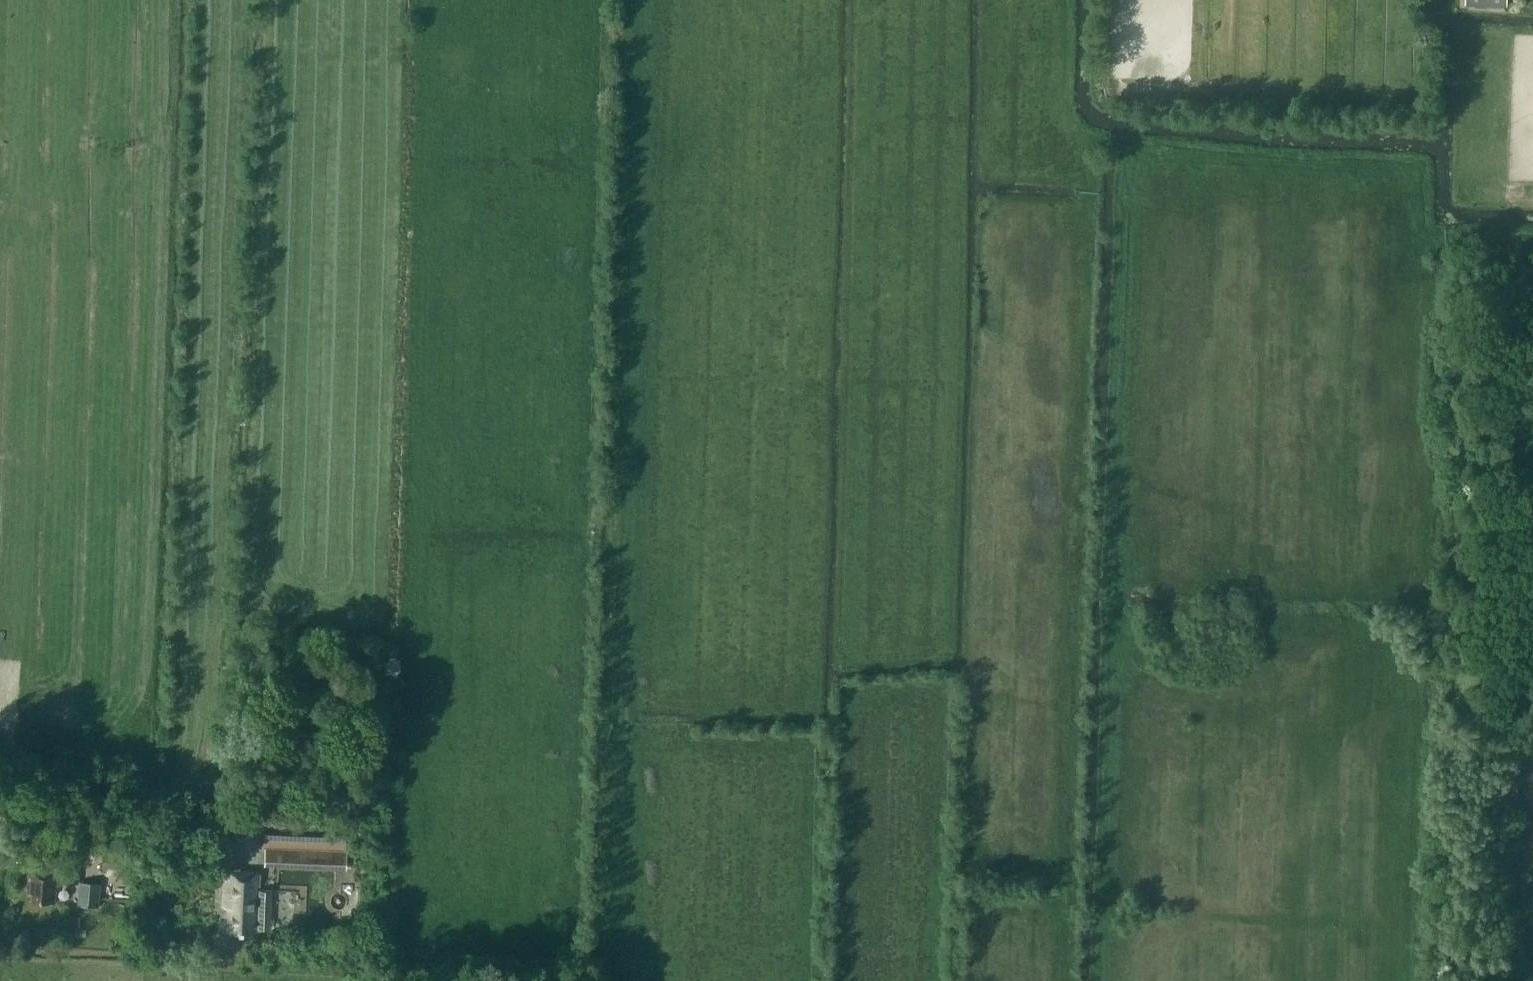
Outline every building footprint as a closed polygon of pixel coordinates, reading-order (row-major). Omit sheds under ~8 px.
[(345,850),(265,847),(264,865),(346,868),(346,850),(345,850)] [(103,852),(102,866),(131,868),(132,854),(103,852)] [(29,869),(27,891),(32,891),(31,900),(55,902),(57,872),(60,872),(59,881),(77,883),(80,859),(62,857),(61,862),(34,859),(33,870),(29,869)] [(226,931),(238,932),(253,933),(254,928),(269,928),(270,890),(255,889),(255,869),(224,869),(221,908),(228,909),(226,931)] [(99,884),(81,882),(80,904),(97,905),(99,884)]
